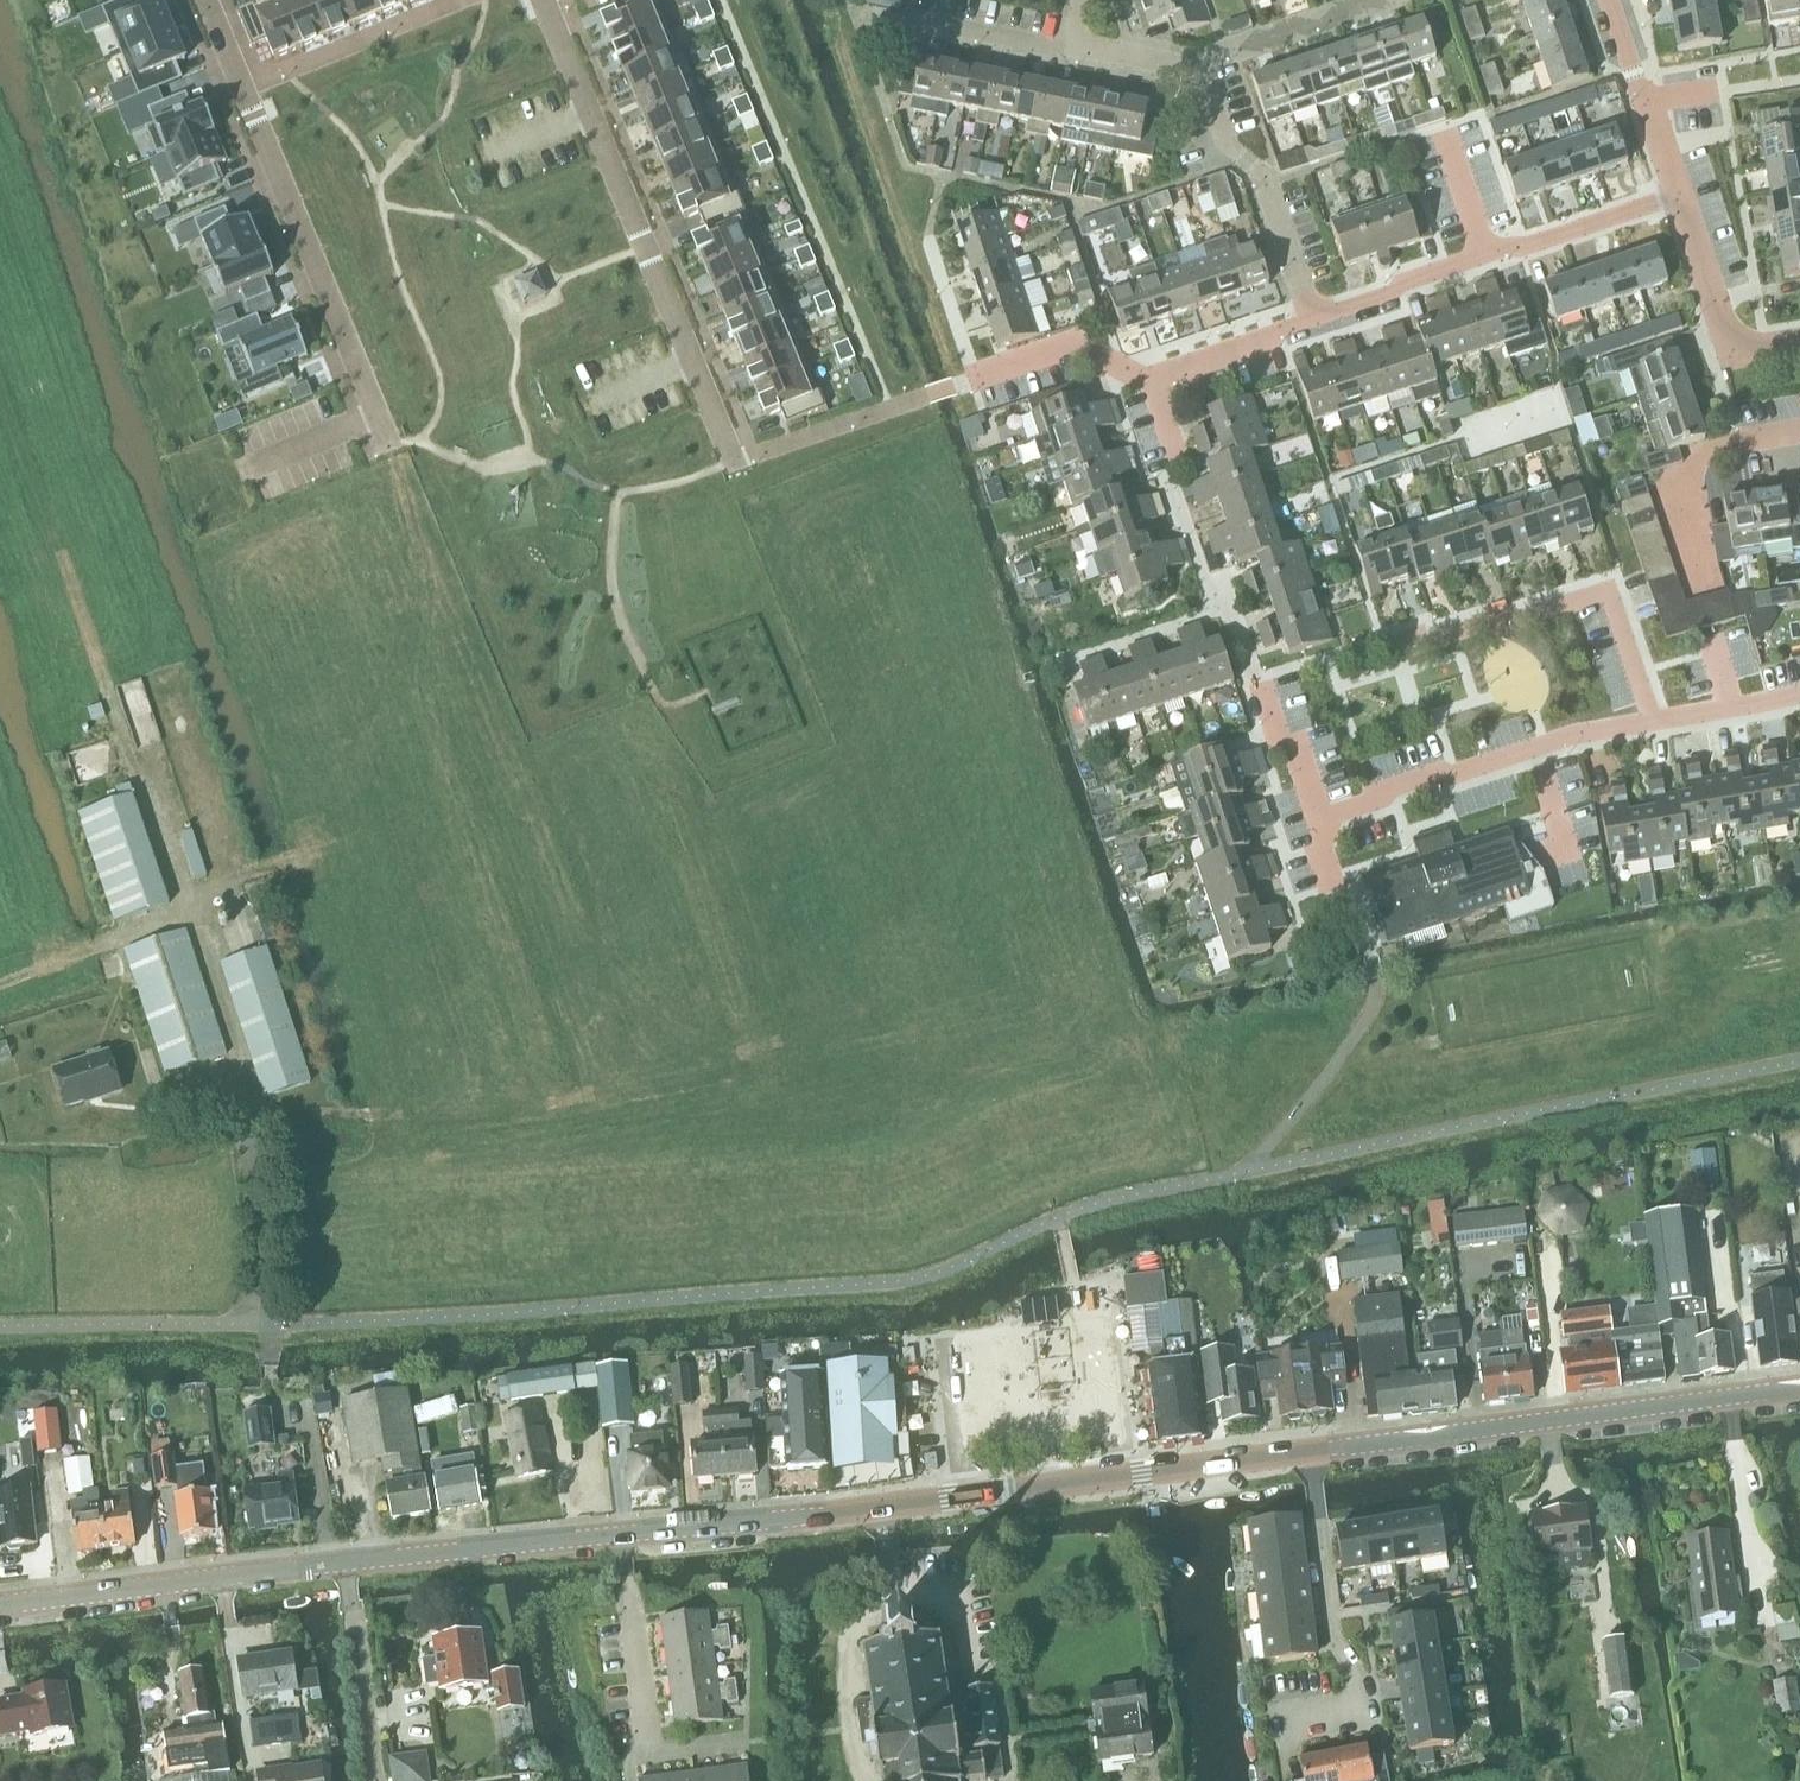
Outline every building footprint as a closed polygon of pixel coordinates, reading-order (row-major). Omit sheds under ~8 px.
[(81,18),(87,34),(109,25),(121,53),(174,31),(162,3),(151,7),(148,0),(124,0),(81,18)] [(283,1),(303,49),(329,38),(313,0),(285,0),(283,1)] [(329,38),(355,27),(344,0),(313,0),(329,38)] [(355,27),(382,16),(375,0),(344,0),(355,27)] [(382,16),(408,5),(406,0),(375,0),(382,16)] [(603,18),(616,49),(671,26),(660,0),(622,0),(613,3),(617,12),(603,18)] [(1142,3),(1150,28),(1175,20),(1180,35),(1210,24),(1202,0),(1201,0),(1194,2),(1193,0),(1150,0),(1142,3)] [(1272,0),(1252,0),(1255,9),(1271,4),(1272,0)] [(1524,7),(1533,35),(1570,23),(1562,0),(1546,0),(1524,7)] [(1674,23),(1717,16),(1717,15),(1714,0),(1670,0),(1674,23)] [(1759,8),(1758,0),(1742,0),(1744,10),(1759,8)] [(1798,22),(1795,0),(1764,0),(1769,27),(1798,22)] [(254,3),(237,10),(253,48),(268,42),(276,60),(303,49),(283,1),(258,11),(254,3)] [(708,2),(694,8),(697,17),(712,10),(708,2)] [(1759,8),(1744,10),(1746,26),(1761,24),(1759,8)] [(1466,28),(1481,23),(1476,9),(1461,14),(1466,28)] [(712,10),(697,17),(701,25),(715,19),(712,10)] [(1240,34),(1254,29),(1249,16),(1236,21),(1240,34)] [(1717,16),(1674,23),(1679,52),(1722,45),(1717,16)] [(1399,30),(1412,66),(1437,58),(1424,21),(1399,30)] [(1481,23),(1466,28),(1471,42),(1485,37),(1481,23)] [(1543,63),(1579,51),(1570,23),(1533,35),(1543,63)] [(671,26),(616,49),(625,73),(672,54),(681,50),(671,26)] [(1415,77),(1412,66),(1399,30),(1375,38),(1387,74),(1391,86),(1415,77)] [(133,82),(111,91),(118,107),(181,81),(175,65),(186,60),(174,31),(121,53),(133,82)] [(1351,46),(1366,92),(1367,94),(1391,86),(1387,74),(1375,38),(1351,46)] [(1342,100),(1366,92),(1351,46),(1326,54),(1342,100)] [(728,49),(713,55),(717,64),(731,58),(728,49)] [(1579,51),(1543,63),(1553,92),(1589,80),(1579,51)] [(672,54),(625,73),(635,97),(682,77),(672,54)] [(1302,63),(1318,108),(1342,100),(1326,54),(1302,63)] [(731,58),(717,64),(720,72),(735,66),(731,58)] [(942,65),(921,60),(920,68),(906,65),(899,96),(913,99),(910,112),(937,117),(947,64),(942,63),(942,65)] [(1293,116),(1318,108),(1302,63),(1279,71),(1293,116)] [(947,64),(937,117),(947,120),(949,107),(965,110),(972,71),(952,67),(952,65),(947,64)] [(1485,84),(1499,79),(1495,65),(1480,69),(1485,84)] [(987,128),(998,74),(993,73),(992,75),(972,71),(965,110),(978,113),(976,126),(987,128)] [(1268,125),(1293,116),(1279,71),(1253,79),(1268,125)] [(1015,120),(1022,81),(1003,77),(1003,75),(998,74),(987,128),(997,130),(1000,117),(1015,120)] [(682,77),(635,97),(645,121),(692,101),(682,77)] [(1499,79),(1485,84),(1490,98),(1504,93),(1499,79)] [(1037,138),(1048,84),(1042,83),(1041,85),(1022,81),(1015,120),(1029,122),(1026,136),(1037,138)] [(1037,138),(1034,155),(1044,157),(1047,140),(1050,127),(1065,130),(1073,92),(1054,88),(1054,86),(1048,84),(1037,138)] [(1573,96),(1578,109),(1598,102),(1593,89),(1573,96)] [(1065,130),(1062,144),(1077,146),(1087,148),(1098,95),(1093,94),(1093,96),(1073,92),(1065,130)] [(154,124),(146,127),(158,157),(166,154),(216,133),(204,103),(193,108),(187,94),(148,110),(154,124)] [(1098,95),(1087,148),(1098,150),(1113,153),(1115,140),(1123,102),(1104,98),(1104,96),(1098,95)] [(1550,119),(1578,109),(1573,96),(1545,105),(1550,119)] [(692,101),(645,121),(655,144),(710,121),(701,97),(692,101)] [(747,97),(733,103),(736,111),(751,105),(747,97)] [(1115,140),(1113,153),(1127,156),(1152,160),(1159,123),(1146,120),(1149,105),(1144,104),(1143,106),(1123,102),(1115,140)] [(751,105),(736,111),(740,120),(754,114),(751,105)] [(1523,128),(1550,119),(1545,105),(1518,115),(1523,128)] [(1428,115),(1432,126),(1446,121),(1443,111),(1428,115)] [(1417,131),(1432,126),(1428,115),(1413,120),(1417,131)] [(1494,138),(1523,128),(1518,115),(1489,125),(1494,138)] [(1761,137),(1766,167),(1799,161),(1799,115),(1781,118),(1784,133),(1761,137)] [(710,121),(655,144),(665,168),(720,145),(710,121)] [(1380,132),(1383,142),(1398,137),(1394,127),(1380,132)] [(1589,140),(1588,141),(1600,174),(1628,164),(1617,131),(1589,140)] [(1380,132),(1365,137),(1368,147),(1383,142),(1380,132)] [(216,133),(166,154),(177,180),(178,179),(185,197),(222,182),(214,164),(227,159),(216,133)] [(1588,141),(1561,150),(1572,184),(1600,174),(1588,141)] [(1345,143),(1331,148),(1335,158),(1349,153),(1345,143)] [(767,144),(752,150),(756,159),(771,153),(767,144)] [(720,145),(665,168),(674,192),(730,169),(720,145)] [(1319,163),(1335,158),(1331,148),(1316,153),(1319,163)] [(930,150),(926,168),(941,171),(944,152),(930,150)] [(1304,150),(1276,159),(1281,176),(1295,171),(1310,166),(1304,150)] [(1543,194),(1572,184),(1561,150),(1532,160),(1543,194)] [(771,153),(756,159),(759,167),(774,161),(771,153)] [(966,159),(963,175),(977,178),(980,162),(966,159)] [(1517,203),(1543,194),(1532,160),(1505,169),(1517,203)] [(1771,195),(1799,190),(1799,161),(1766,167),(1771,195)] [(1351,175),(1347,162),(1329,168),(1334,181),(1351,175)] [(991,165),(988,179),(1003,182),(1006,168),(991,165)] [(730,169),(674,192),(686,220),(699,214),(704,225),(746,208),(730,169)] [(1056,169),(1051,193),(1072,197),(1077,173),(1056,169)] [(1207,181),(1211,196),(1217,212),(1235,206),(1225,175),(1207,181)] [(1201,199),(1211,196),(1207,181),(1196,184),(1201,199)] [(1086,184),(1083,199),(1102,203),(1105,189),(1086,184)] [(1775,223),(1799,219),(1799,190),(1771,195),(1775,223)] [(1158,197),(1163,212),(1173,209),(1168,194),(1158,197)] [(1152,215),(1163,212),(1158,197),(1148,201),(1152,215)] [(1346,268),(1370,260),(1377,258),(1381,270),(1385,271),(1389,270),(1391,265),(1388,254),(1433,239),(1422,205),(1409,209),(1407,204),(1333,229),(1346,268)] [(1063,207),(1046,213),(1050,224),(1067,219),(1063,207)] [(707,233),(693,238),(706,270),(762,247),(746,208),(704,225),(707,233)] [(226,209),(196,221),(215,267),(263,247),(252,219),(233,227),(226,209)] [(1109,214),(1114,228),(1125,225),(1120,210),(1109,214)] [(997,212),(955,227),(964,251),(964,252),(1006,239),(1005,238),(1005,237),(997,212)] [(1079,224),(1084,238),(1114,228),(1109,214),(1079,224)] [(1780,252),(1799,249),(1799,219),(1775,223),(1780,252)] [(800,223),(785,229),(788,238),(803,232),(800,223)] [(1056,237),(1060,249),(1075,244),(1071,232),(1056,237)] [(1206,261),(1219,301),(1244,292),(1230,252),(1231,252),(1227,238),(1201,247),(1206,260),(1206,261)] [(1006,239),(964,252),(972,276),(973,277),(1014,263),(1014,262),(1006,239)] [(1063,257),(1078,252),(1075,244),(1060,249),(1063,257)] [(1256,244),(1231,252),(1230,252),(1244,292),(1269,284),(1256,244)] [(263,247),(215,267),(226,293),(240,288),(246,304),(272,293),(265,277),(274,273),(263,247)] [(762,247),(706,270),(716,294),(772,271),(762,247)] [(809,247),(795,253),(798,261),(813,255),(809,247)] [(1780,252),(1785,281),(1799,279),(1799,249),(1780,252)] [(1627,260),(1638,293),(1668,283),(1656,250),(1627,260)] [(813,255),(798,261),(802,270),(816,264),(813,255)] [(1627,260),(1601,269),(1612,302),(1615,310),(1626,307),(1623,298),(1638,293),(1627,260)] [(1195,309),(1219,301),(1206,261),(1182,269),(1195,309)] [(1014,263),(973,277),(981,300),(981,301),(1022,287),(1022,286),(1014,263)] [(1083,265),(1068,270),(1073,285),(1087,280),(1083,265)] [(1133,285),(1147,325),(1171,317),(1158,277),(1155,266),(1129,274),(1132,285),(1133,285)] [(1171,317),(1195,309),(1182,269),(1158,277),(1171,317)] [(1584,311),(1612,302),(1601,269),(1573,278),(1584,311)] [(772,271),(716,294),(726,318),(782,294),(772,271)] [(537,272),(514,283),(526,307),(549,296),(537,272)] [(1556,321),(1584,311),(1573,278),(1545,288),(1556,321)] [(1087,280),(1073,285),(1076,295),(1091,290),(1087,280)] [(1495,281),(1485,285),(1504,346),(1509,360),(1548,347),(1540,323),(1525,327),(1515,295),(1501,300),(1495,281)] [(1122,334),(1147,325),(1133,285),(1132,285),(1108,294),(1122,334)] [(1480,354),(1504,346),(1484,285),(1473,289),(1479,308),(1466,312),(1480,354)] [(1022,287),(981,301),(990,326),(1031,312),(1022,287)] [(1077,297),(1069,300),(1072,308),(1080,305),(1094,300),(1091,290),(1076,295),(1077,297)] [(782,294),(726,318),(736,341),(791,318),(782,294)] [(829,294),(814,300),(818,309),(832,303),(829,294)] [(1480,354),(1466,312),(1452,316),(1447,297),(1435,300),(1455,362),(1480,354)] [(1433,369),(1455,362),(1435,300),(1425,304),(1431,323),(1417,328),(1422,341),(1433,369)] [(832,303),(818,309),(821,317),(836,311),(832,303)] [(1031,312),(990,326),(998,350),(1039,336),(1031,312)] [(258,316),(218,332),(225,347),(240,341),(255,378),(306,356),(291,320),(264,331),(258,316)] [(1649,326),(1654,339),(1683,329),(1679,316),(1649,326)] [(791,318),(736,341),(746,365),(801,342),(791,318)] [(1393,329),(1392,330),(1412,392),(1416,405),(1441,396),(1437,384),(1433,369),(1422,341),(1410,345),(1404,326),(1393,329)] [(1628,348),(1654,339),(1649,326),(1623,335),(1628,348)] [(1389,352),(1375,356),(1389,400),(1412,392),(1392,330),(1383,333),(1389,352)] [(1581,349),(1574,352),(1578,364),(1601,357),(1597,344),(1594,335),(1578,340),(1581,349)] [(1597,344),(1601,357),(1628,348),(1623,335),(1597,344)] [(801,342),(746,365),(755,388),(812,365),(801,342)] [(849,342),(834,348),(837,356),(852,350),(849,342)] [(1344,346),(1343,346),(1363,409),(1365,408),(1389,400),(1375,356),(1361,361),(1354,342),(1344,346)] [(1326,372),(1325,372),(1339,416),(1340,416),(1363,409),(1343,346),(1332,350),(1338,368),(1326,372)] [(852,350),(837,356),(841,365),(856,359),(852,350)] [(1645,350),(1611,360),(1617,376),(1629,372),(1638,400),(1651,396),(1687,384),(1677,355),(1650,365),(1645,350)] [(1306,358),(1294,362),(1297,370),(1315,424),(1339,416),(1325,372),(1311,376),(1306,358)] [(811,366),(756,389),(768,418),(782,412),(787,425),(829,408),(811,366)] [(1651,396),(1638,400),(1648,428),(1696,412),(1687,384),(1651,396)] [(312,396),(308,385),(291,392),(296,403),(312,396)] [(1071,386),(1028,400),(1029,402),(1040,438),(1043,437),(1118,412),(1114,401),(1088,410),(1083,397),(1075,400),(1071,388),(1071,386)] [(1495,397),(1484,400),(1487,411),(1498,407),(1495,397)] [(1217,436),(1260,423),(1251,398),(1209,412),(1217,436)] [(1588,417),(1583,403),(1571,407),(1575,421),(1588,417)] [(244,425),(238,411),(216,420),(222,434),(244,425)] [(1040,438),(1034,440),(1042,465),(1045,464),(1056,460),(1099,446),(1095,433),(1122,424),(1118,412),(1043,437),(1040,438)] [(1657,455),(1645,459),(1650,475),(1684,464),(1679,449),(1706,441),(1696,412),(1648,428),(1657,455)] [(1449,422),(1439,426),(1443,439),(1454,435),(1450,424),(1449,422)] [(1250,453),(1250,454),(1268,448),(1260,423),(1217,436),(1225,460),(1225,461),(1250,453)] [(1196,443),(1207,439),(1204,429),(1193,432),(1196,443)] [(1417,433),(1402,439),(1406,450),(1421,445),(1417,433)] [(1207,439),(1196,443),(1200,454),(1211,451),(1207,439)] [(1536,443),(1540,454),(1554,450),(1550,439),(1536,443)] [(1527,459),(1540,454),(1536,443),(1524,448),(1527,459)] [(1056,460),(1045,464),(1052,488),(1064,484),(1134,461),(1131,450),(1103,458),(1099,446),(1056,460)] [(1433,454),(1437,465),(1450,461),(1446,450),(1433,454)] [(1258,478),(1250,454),(1250,453),(1225,461),(1225,460),(1208,466),(1212,479),(1191,487),(1195,499),(1258,478)] [(1354,456),(1357,466),(1370,462),(1367,453),(1354,456)] [(1353,454),(1339,459),(1343,470),(1356,465),(1353,454)] [(1423,470),(1437,465),(1433,454),(1420,458),(1423,470)] [(1487,459),(1491,470),(1505,466),(1501,454),(1487,459)] [(1479,474),(1491,470),(1487,459),(1475,463),(1479,474)] [(1134,461),(1064,484),(1072,509),(1083,506),(1082,505),(1115,494),(1111,481),(1138,473),(1134,461)] [(1397,466),(1384,470),(1388,481),(1401,477),(1397,466)] [(1384,470),(1371,474),(1375,486),(1388,481),(1384,470)] [(1224,516),(1266,503),(1258,478),(1195,499),(1198,509),(1220,503),(1224,516)] [(1621,505),(1649,495),(1645,481),(1617,491),(1621,505)] [(1349,482),(1336,486),(1339,497),(1352,493),(1349,482)] [(1550,486),(1526,494),(1529,504),(1543,547),(1559,542),(1562,549),(1569,546),(1553,496),(1550,486)] [(1553,496),(1569,546),(1579,543),(1576,536),(1592,531),(1578,488),(1553,496)] [(1115,494),(1082,505),(1083,506),(1090,529),(1164,505),(1160,494),(1130,504),(1125,490),(1115,494)] [(1762,547),(1790,543),(1792,553),(1799,551),(1799,501),(1785,504),(1783,492),(1753,497),(1762,547)] [(1626,517),(1654,508),(1649,495),(1621,505),(1626,517)] [(1732,552),(1762,547),(1753,497),(1723,502),(1728,528),(1713,530),(1719,565),(1734,563),(1732,552)] [(1211,548),(1274,526),(1266,503),(1224,516),(1228,528),(1207,535),(1211,548)] [(1476,503),(1452,511),(1456,523),(1470,566),(1485,561),(1487,566),(1496,563),(1482,520),(1483,519),(1481,514),(1480,515),(1476,503)] [(1529,552),(1543,547),(1529,504),(1504,512),(1521,563),(1532,559),(1529,552)] [(1164,505),(1090,529),(1099,554),(1108,551),(1108,550),(1142,540),(1142,539),(1137,527),(1167,516),(1164,505)] [(1630,531),(1658,522),(1654,508),(1626,517),(1630,531)] [(1482,520),(1496,563),(1511,558),(1514,565),(1521,563),(1504,512),(1483,519),(1482,520)] [(1635,545),(1663,536),(1658,522),(1630,531),(1635,545)] [(1455,570),(1470,566),(1456,523),(1431,530),(1448,580),(1457,576),(1455,570)] [(1211,548),(1202,550),(1206,561),(1214,558),(1235,552),(1240,565),(1257,560),(1257,559),(1282,551),(1282,550),(1274,526),(1211,548)] [(1369,546),(1357,550),(1372,599),(1382,596),(1380,589),(1396,584),(1382,542),(1377,528),(1365,532),(1369,546)] [(1407,538),(1421,582),(1437,577),(1439,583),(1448,580),(1431,530),(1408,538),(1407,538)] [(1407,538),(1408,538),(1406,533),(1382,542),(1396,584),(1411,578),(1413,585),(1421,582),(1407,538)] [(1099,554),(1093,556),(1101,580),(1116,575),(1187,552),(1184,541),(1155,550),(1150,536),(1142,539),(1142,540),(1108,550),(1108,551),(1099,554)] [(1640,559),(1668,550),(1663,536),(1635,545),(1640,559)] [(1257,559),(1257,560),(1265,583),(1307,569),(1299,544),(1282,550),(1282,551),(1257,559)] [(1644,573),(1672,564),(1668,550),(1640,559),(1644,573)] [(1187,552),(1116,575),(1124,600),(1167,586),(1162,572),(1191,563),(1187,552)] [(1649,586),(1677,577),(1672,564),(1644,573),(1649,586)] [(1307,569),(1265,583),(1272,606),(1273,608),(1316,594),(1315,592),(1308,569),(1307,569)] [(1241,578),(1245,590),(1256,586),(1252,575),(1241,578)] [(1653,599),(1681,590),(1677,577),(1649,586),(1653,599)] [(1256,586),(1245,590),(1248,602),(1260,598),(1256,586)] [(1658,613),(1686,604),(1681,590),(1653,599),(1658,613)] [(1713,596),(1721,625),(1736,621),(1728,592),(1713,596)] [(1770,594),(1772,609),(1787,606),(1785,592),(1770,594)] [(1316,594),(1273,608),(1281,631),(1281,632),(1324,619),(1323,617),(1316,594)] [(1757,611),(1772,609),(1770,594),(1755,597),(1757,611)] [(1699,600),(1707,629),(1721,625),(1713,596),(1699,600)] [(1667,640),(1707,629),(1699,600),(1686,604),(1658,613),(1667,640)] [(1324,619),(1281,632),(1289,657),(1302,653),(1305,652),(1332,643),(1324,619)] [(1200,624),(1189,628),(1210,691),(1235,683),(1220,640),(1207,645),(1200,624)] [(1261,638),(1272,634),(1268,624),(1257,627),(1261,638)] [(1185,652),(1172,656),(1186,699),(1210,691),(1189,628),(1178,631),(1185,652)] [(1272,634),(1261,638),(1265,650),(1276,646),(1272,634)] [(1152,641),(1140,645),(1161,708),(1186,699),(1172,656),(1158,661),(1152,641)] [(1136,668),(1123,673),(1137,715),(1159,708),(1161,708),(1140,645),(1138,645),(1129,648),(1136,668)] [(1103,657),(1092,661),(1112,724),(1136,716),(1137,715),(1123,673),(1122,673),(1110,677),(1103,657)] [(1087,684),(1074,689),(1088,732),(1110,725),(1112,724),(1092,661),(1089,662),(1081,664),(1087,684)] [(1185,760),(1171,764),(1179,790),(1264,761),(1261,750),(1232,759),(1228,745),(1185,760)] [(1793,767),(1779,769),(1775,747),(1763,749),(1768,781),(1757,783),(1765,829),(1788,825),(1787,815),(1799,813),(1799,808),(1793,767)] [(1765,829),(1757,783),(1743,785),(1738,754),(1726,756),(1730,778),(1716,780),(1724,827),(1738,824),(1740,834),(1765,829)] [(1264,761),(1179,790),(1187,812),(1191,811),(1201,808),(1201,809),(1233,798),(1233,799),(1244,796),(1239,781),(1267,772),(1264,761)] [(1724,827),(1716,780),(1701,783),(1697,761),(1686,763),(1692,795),(1679,797),(1687,843),(1712,839),(1710,829),(1724,827)] [(1687,843),(1679,797),(1665,800),(1661,778),(1650,780),(1655,811),(1642,813),(1650,860),(1675,855),(1673,846),(1687,843)] [(1650,860),(1642,813),(1629,815),(1624,784),(1611,786),(1616,808),(1602,811),(1610,857),(1623,855),(1625,864),(1650,860)] [(79,815),(114,922),(169,904),(134,797),(79,815)] [(1173,827),(1173,830),(1174,832),(1175,835),(1178,837),(1180,838),(1182,837),(1183,837),(1185,842),(1199,837),(1269,814),(1265,802),(1237,811),(1233,799),(1233,798),(1201,809),(1201,808),(1191,811),(1187,812),(1176,816),(1178,822),(1176,823),(1174,825),(1173,827)] [(1269,814),(1199,837),(1200,838),(1208,861),(1240,851),(1240,850),(1249,847),(1245,834),(1273,825),(1269,814)] [(1526,824),(1516,828),(1520,839),(1520,841),(1530,838),(1526,824)] [(1449,828),(1431,834),(1459,922),(1503,907),(1509,925),(1551,911),(1552,910),(1553,909),(1554,908),(1554,907),(1554,905),(1544,875),(1543,874),(1542,872),(1541,872),(1540,872),(1539,872),(1538,872),(1536,873),(1532,860),(1531,859),(1531,858),(1522,848),(1521,847),(1520,847),(1519,846),(1518,846),(1517,846),(1515,847),(1509,830),(1455,848),(1449,828)] [(194,831),(181,835),(195,880),(208,876),(194,831)] [(1420,860),(1366,878),(1381,923),(1376,924),(1383,945),(1387,943),(1388,945),(1459,922),(1431,834),(1413,840),(1420,860)] [(1208,861),(1197,865),(1205,890),(1276,866),(1276,863),(1272,854),(1244,863),(1240,851),(1208,861)] [(1276,866),(1205,890),(1213,913),(1256,899),(1251,886),(1280,877),(1276,866)] [(1166,875),(1147,881),(1151,891),(1169,885),(1166,875)] [(1221,938),(1284,918),(1280,906),(1260,912),(1256,899),(1213,913),(1221,938)] [(1221,938),(1229,963),(1272,949),(1267,935),(1287,928),(1284,918),(1221,938)] [(167,1075),(203,1063),(227,1055),(187,932),(126,952),(167,1075)] [(265,1098),(311,1083),(267,949),(221,964),(265,1098)] [(1305,959),(1290,965),(1293,975),(1308,969),(1305,959)] [(67,1107),(121,1090),(108,1052),(55,1070),(67,1107)] [(1690,1154),(1691,1166),(1716,1163),(1715,1151),(1690,1154)] [(1557,1236),(1583,1230),(1591,1204),(1572,1186),(1546,1192),(1538,1217),(1557,1236)] [(1345,1215),(1345,1217),(1348,1228),(1352,1227),(1368,1224),(1367,1219),(1395,1213),(1393,1205),(1365,1211),(1345,1215)] [(1456,1246),(1527,1237),(1523,1208),(1452,1217),(1456,1246)] [(1659,1327),(1659,1328),(1674,1326),(1681,1380),(1733,1373),(1729,1336),(1709,1337),(1694,1212),(1645,1218),(1659,1327)] [(1324,1237),(1339,1231),(1335,1221),(1320,1227),(1324,1237)] [(1446,1222),(1430,1224),(1433,1245),(1449,1243),(1446,1222)] [(1336,1251),(1340,1280),(1401,1272),(1397,1243),(1336,1251)] [(1787,1295),(1784,1273),(1751,1278),(1753,1299),(1762,1369),(1798,1365),(1789,1294),(1787,1295)] [(1155,1277),(1125,1280),(1128,1309),(1157,1306),(1158,1305),(1158,1303),(1167,1302),(1164,1276),(1155,1277)] [(1425,1416),(1420,1374),(1410,1376),(1400,1295),(1354,1301),(1368,1410),(1381,1408),(1382,1419),(1410,1415),(1413,1417),(1425,1416)] [(1168,1364),(1148,1367),(1158,1446),(1206,1440),(1202,1409),(1196,1361),(1197,1361),(1192,1320),(1194,1319),(1192,1299),(1167,1302),(1158,1303),(1158,1305),(1157,1306),(1162,1346),(1165,1345),(1168,1364)] [(1659,1328),(1659,1327),(1613,1333),(1610,1309),(1561,1315),(1564,1340),(1573,1339),(1574,1350),(1561,1352),(1567,1394),(1666,1382),(1659,1328)] [(1536,1310),(1525,1312),(1527,1325),(1538,1324),(1536,1310)] [(1460,1321),(1428,1325),(1431,1352),(1463,1348),(1460,1321)] [(1505,1362),(1510,1402),(1533,1399),(1526,1347),(1525,1348),(1522,1331),(1501,1333),(1503,1350),(1505,1350),(1506,1362),(1505,1362)] [(1487,1405),(1510,1402),(1505,1362),(1506,1362),(1505,1350),(1503,1350),(1501,1333),(1480,1336),(1482,1353),(1481,1353),(1487,1405)] [(851,1345),(820,1347),(821,1367),(853,1366),(851,1345)] [(897,1347),(877,1349),(878,1359),(898,1357),(897,1347)] [(906,1359),(914,1358),(912,1350),(904,1351),(906,1359)] [(1233,1350),(1203,1353),(1208,1404),(1223,1403),(1225,1423),(1259,1420),(1253,1372),(1236,1374),(1233,1350)] [(1341,1350),(1317,1353),(1299,1355),(1307,1416),(1313,1415),(1315,1420),(1325,1419),(1325,1414),(1333,1413),(1330,1389),(1345,1387),(1341,1350)] [(1456,1352),(1418,1357),(1420,1374),(1425,1416),(1438,1414),(1441,1410),(1456,1408),(1451,1375),(1459,1374),(1456,1352)] [(1301,1417),(1307,1416),(1299,1355),(1258,1360),(1260,1372),(1263,1398),(1278,1396),(1281,1419),(1289,1418),(1290,1423),(1301,1422),(1301,1417)] [(748,1392),(765,1391),(762,1358),(746,1359),(748,1392)] [(629,1365),(598,1368),(604,1428),(635,1425),(629,1365)] [(673,1407),(691,1405),(687,1367),(670,1369),(673,1407)] [(571,1369),(508,1378),(512,1403),(575,1392),(571,1369)] [(823,1372),(783,1375),(789,1470),(831,1468),(825,1372),(823,1372)] [(839,1464),(831,1473),(832,1491),(913,1478),(907,1430),(893,1430),(892,1418),(900,1417),(899,1402),(891,1403),(890,1384),(885,1384),(885,1372),(832,1376),(837,1451),(838,1459),(839,1464)] [(324,1386),(314,1388),(319,1416),(335,1414),(331,1393),(326,1394),(324,1386)] [(422,1479),(408,1391),(344,1402),(354,1465),(382,1460),(385,1476),(392,1474),(393,1484),(388,1485),(394,1521),(431,1515),(425,1479),(422,1479)] [(245,1414),(243,1414),(248,1451),(279,1446),(274,1410),(272,1410),(270,1395),(243,1399),(245,1414)] [(453,1400),(419,1412),(423,1423),(457,1410),(453,1400)] [(475,1407),(461,1409),(465,1435),(479,1433),(475,1407)] [(541,1408),(505,1417),(519,1478),(553,1473),(541,1408)] [(720,1411),(726,1479),(756,1476),(752,1425),(739,1426),(737,1410),(720,1411)] [(695,1481),(726,1479),(720,1411),(703,1413),(704,1429),(708,1429),(709,1443),(692,1445),(695,1481)] [(633,1471),(628,1472),(630,1491),(636,1490),(636,1491),(669,1488),(667,1472),(673,1471),(671,1453),(669,1453),(669,1450),(665,1450),(663,1434),(629,1438),(631,1454),(633,1471)] [(25,1470),(37,1468),(33,1440),(21,1442),(25,1470)] [(174,1469),(172,1456),(154,1459),(159,1492),(177,1489),(178,1497),(184,1539),(213,1535),(204,1466),(174,1469)] [(90,1457),(65,1461),(70,1496),(87,1493),(87,1492),(95,1491),(90,1457)] [(473,1457),(433,1464),(441,1512),(481,1505),(473,1457)] [(143,1462),(134,1463),(135,1477),(145,1476),(143,1462)] [(251,1531),(299,1525),(292,1474),(278,1476),(280,1486),(246,1490),(251,1531)] [(24,1547),(36,1546),(30,1488),(0,1492),(0,1517),(3,1549),(8,1549),(12,1552),(21,1551),(24,1547)] [(88,1500),(71,1503),(78,1553),(107,1549),(102,1508),(99,1490),(95,1491),(87,1492),(87,1493),(88,1500)] [(118,1506),(102,1508),(107,1549),(137,1545),(130,1491),(116,1493),(118,1506)] [(1585,1509),(1532,1516),(1538,1561),(1559,1558),(1561,1573),(1593,1569),(1591,1554),(1585,1509)] [(1439,1513),(1414,1517),(1421,1562),(1447,1558),(1439,1513)] [(1302,1516),(1248,1522),(1252,1557),(1306,1551),(1302,1516)] [(1414,1517),(1388,1521),(1395,1566),(1421,1562),(1414,1517)] [(1388,1521),(1362,1525),(1370,1570),(1395,1566),(1388,1521)] [(1362,1525),(1337,1529),(1344,1574),(1370,1570),(1362,1525)] [(1700,1622),(1738,1617),(1727,1534),(1689,1540),(1700,1622)] [(1306,1551),(1252,1557),(1257,1592),(1310,1585),(1306,1551)] [(1310,1585),(1257,1592),(1261,1627),(1315,1620),(1310,1585)] [(1439,1587),(1425,1589),(1427,1598),(1440,1596),(1439,1587)] [(1425,1589),(1411,1591),(1413,1600),(1427,1598),(1425,1589)] [(1389,1594),(1373,1597),(1375,1606),(1390,1604),(1389,1594)] [(1373,1597),(1361,1599),(1362,1608),(1375,1606),(1373,1597)] [(1775,1607),(1780,1642),(1799,1639),(1799,1630),(1796,1603),(1775,1607)] [(1433,1606),(1424,1607),(1426,1618),(1435,1617),(1433,1606)] [(1424,1607),(1415,1609),(1416,1620),(1426,1618),(1424,1607)] [(1415,1609),(1406,1610),(1407,1621),(1416,1620),(1415,1609)] [(1406,1610),(1397,1612),(1398,1623),(1407,1621),(1406,1610)] [(1397,1612),(1388,1613),(1389,1624),(1398,1623),(1397,1612)] [(665,1646),(730,1639),(729,1627),(717,1629),(715,1633),(712,1633),(709,1614),(662,1620),(665,1646)] [(1389,1624),(1393,1650),(1439,1642),(1435,1617),(1426,1618),(1416,1620),(1407,1621),(1398,1623),(1389,1624)] [(913,1619),(885,1624),(888,1647),(863,1650),(882,1780),(976,1780),(985,1780),(992,1780),(1004,1779),(999,1746),(1000,1746),(991,1688),(966,1692),(966,1697),(951,1699),(942,1639),(917,1643),(913,1619)] [(1315,1620),(1261,1627),(1265,1662),(1319,1655),(1315,1620)] [(436,1659),(424,1661),(428,1686),(440,1684),(441,1692),(483,1686),(484,1692),(495,1690),(498,1712),(525,1708),(520,1673),(487,1678),(481,1635),(433,1642),(436,1659)] [(669,1673),(716,1666),(714,1648),(719,1648),(719,1652),(732,1650),(730,1639),(665,1646),(669,1673)] [(1626,1639),(1603,1642),(1610,1697),(1633,1694),(1626,1639)] [(1439,1642),(1393,1650),(1397,1676),(1443,1668),(1439,1642)] [(245,1700),(297,1693),(291,1654),(240,1661),(245,1700)] [(673,1701),(738,1692),(736,1681),(725,1682),(723,1686),(719,1687),(716,1666),(669,1673),(673,1701)] [(1443,1668),(1397,1676),(1401,1701),(1447,1694),(1443,1668)] [(235,1773),(230,1774),(223,1725),(217,1726),(215,1714),(212,1715),(203,1673),(178,1677),(187,1720),(189,1730),(163,1734),(170,1774),(171,1780),(236,1780),(235,1773)] [(1773,1683),(1779,1716),(1799,1713),(1799,1703),(1796,1679),(1773,1683)] [(73,1732),(65,1686),(25,1693),(26,1698),(0,1702),(0,1727),(2,1740),(31,1735),(31,1739),(73,1732)] [(1135,1767),(1134,1762),(1153,1759),(1144,1687),(1091,1694),(1101,1765),(1112,1764),(1113,1770),(1135,1767)] [(738,1692),(673,1701),(677,1729),(723,1722),(720,1703),(727,1702),(728,1706),(739,1704),(738,1692)] [(1447,1694),(1401,1701),(1405,1727),(1451,1720),(1447,1694)] [(290,1715),(264,1719),(268,1746),(294,1743),(290,1715)] [(1451,1720),(1405,1727),(1410,1753),(1416,1752),(1419,1767),(1434,1764),(1432,1749),(1456,1745),(1451,1720)] [(1332,1756),(1337,1780),(1390,1780),(1384,1755),(1369,1758),(1367,1749),(1332,1756)] [(519,1755),(515,1760),(516,1768),(522,1772),(528,1771),(532,1765),(531,1758),(526,1754),(519,1755)] [(425,1755),(392,1759),(395,1780),(429,1780),(425,1755)] [(1332,1756),(1300,1763),(1304,1780),(1337,1780),(1332,1756)] [(320,1767),(279,1774),(276,1771),(259,1774),(260,1780),(322,1780),(320,1767)] [(722,1780),(749,1780),(747,1768),(720,1772),(722,1780)] [(694,1780),(722,1780),(720,1772),(693,1775),(694,1780)]
